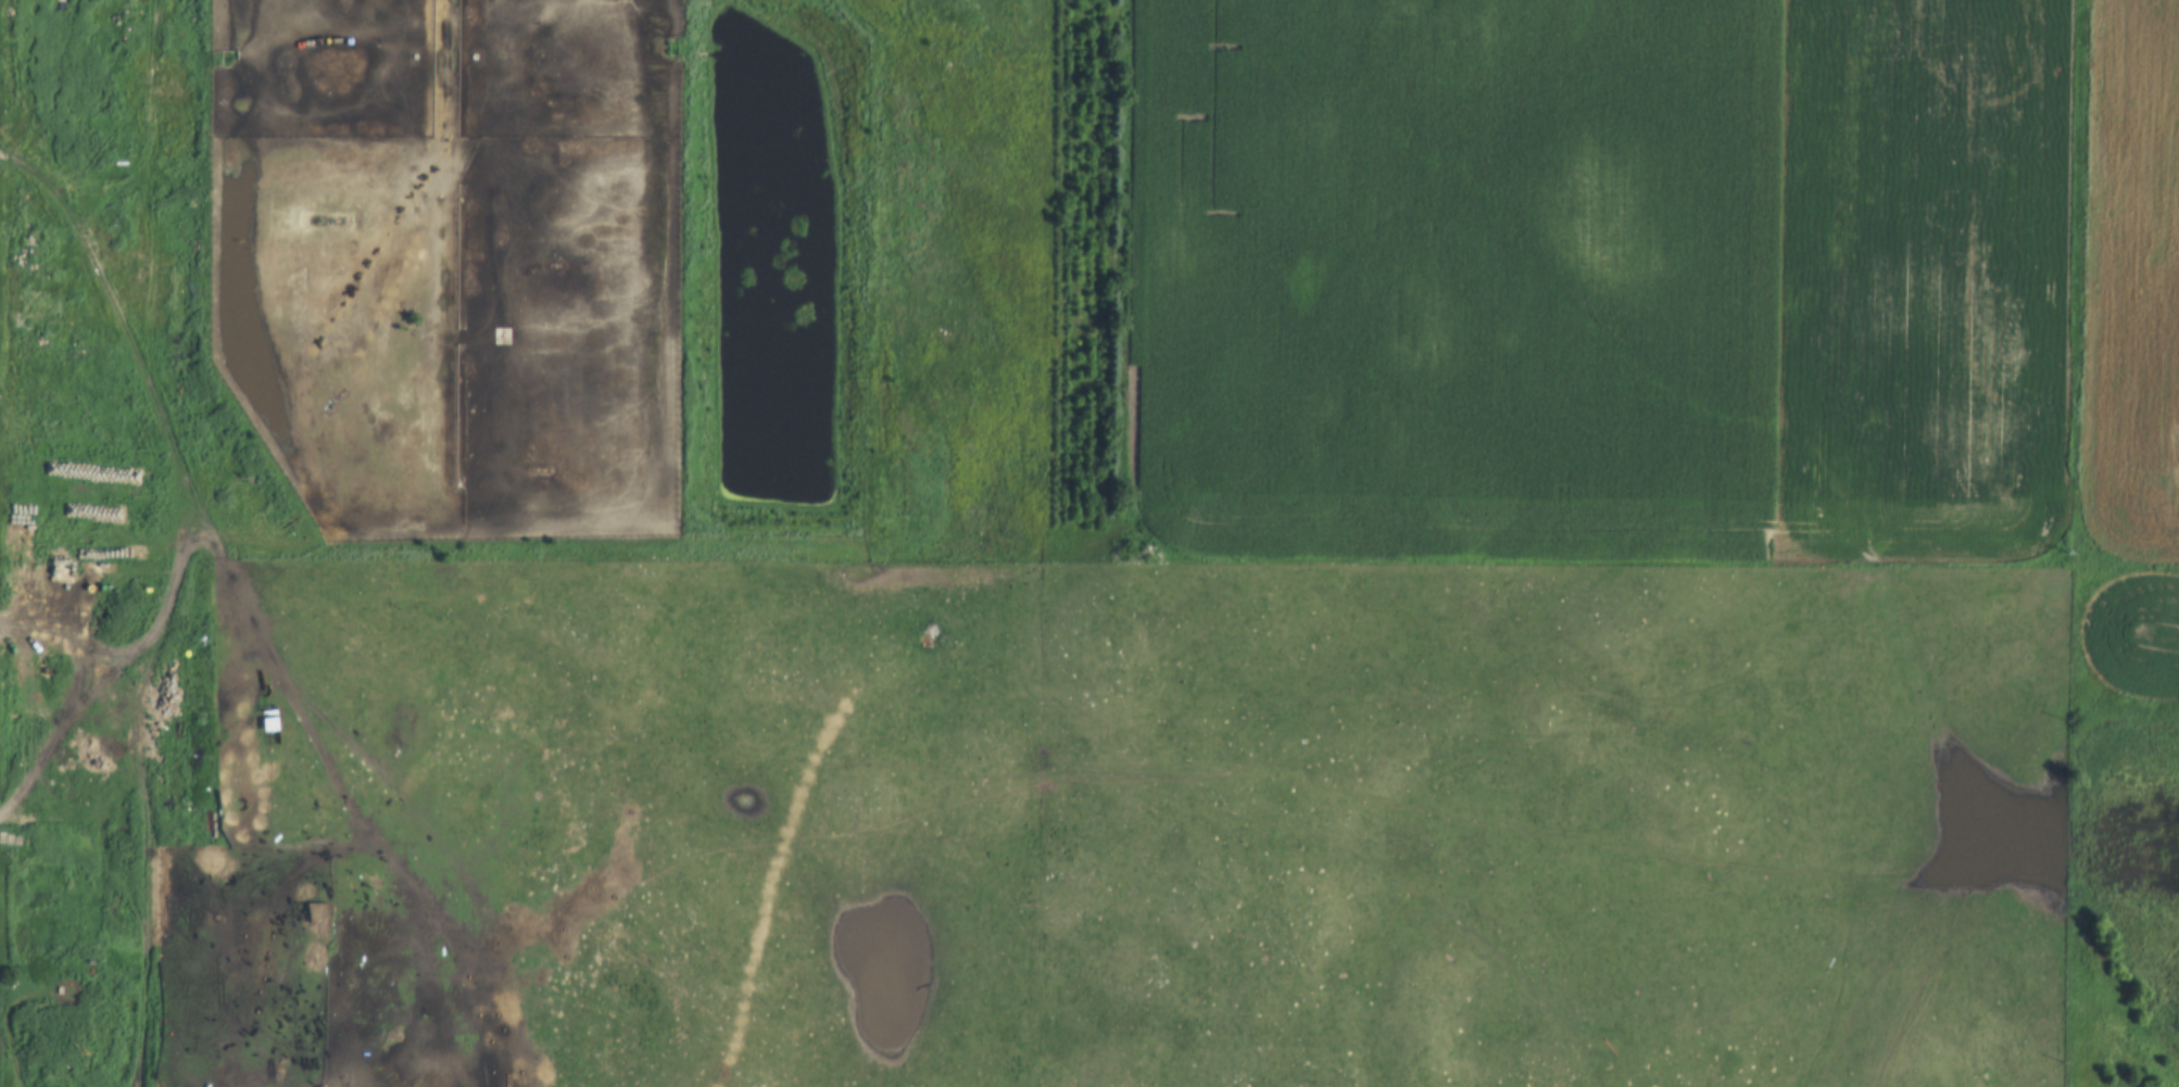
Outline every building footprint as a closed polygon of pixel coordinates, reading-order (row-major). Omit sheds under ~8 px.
[(393,1076),(384,1086),(399,1086),(402,1083),(393,1076)]
